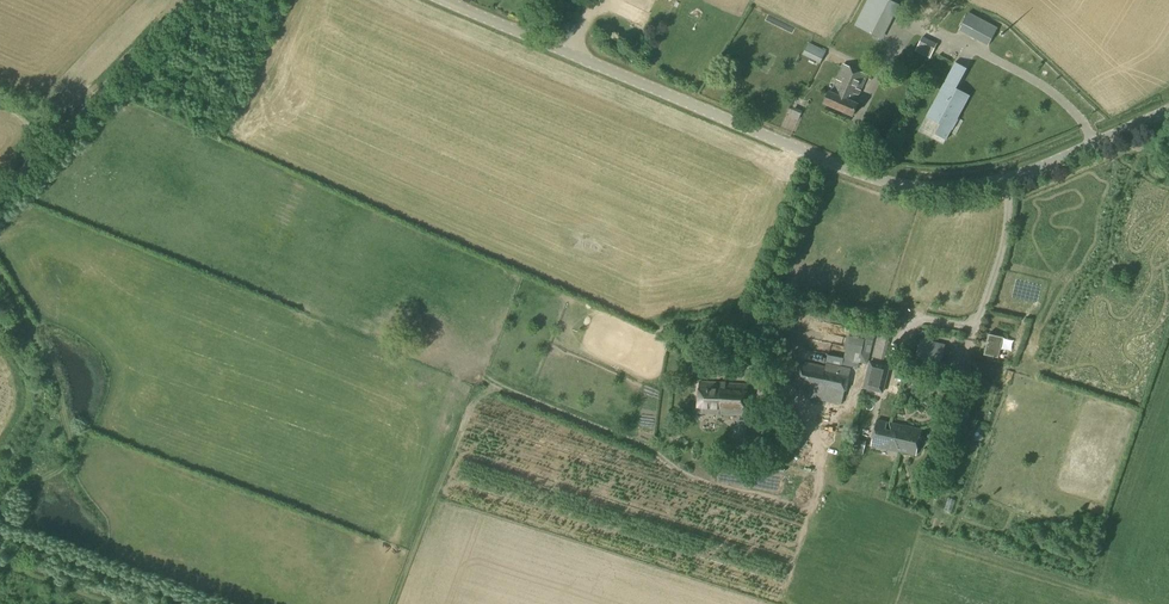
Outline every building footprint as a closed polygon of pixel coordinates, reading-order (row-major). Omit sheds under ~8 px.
[(897,4),(889,0),(866,0),(854,25),(879,38),(897,4)] [(998,28),(989,23),(986,26),(979,40),(979,41),(988,46),(998,28)] [(919,54),(933,58),(937,43),(923,39),(919,54)] [(820,63),(826,52),(808,43),(802,54),(820,63)] [(854,103),(867,75),(843,65),(831,92),(829,92),(823,104),(852,116),(857,104),(854,103)] [(954,88),(957,83),(946,76),(925,116),(939,124),(934,133),(945,140),(969,95),(954,88)] [(824,366),(800,361),(800,362),(795,387),(843,397),(848,374),(856,375),(859,363),(866,364),(866,362),(868,363),(869,362),(875,331),(852,326),(835,323),(828,354),(827,354),(824,366)] [(983,354),(998,358),(1003,337),(987,334),(983,354)] [(1010,358),(1013,338),(1005,337),(1003,357),(1010,358)] [(924,357),(927,346),(934,348),(932,359),(940,360),(943,345),(919,340),(916,355),(924,357)] [(748,373),(749,361),(730,360),(729,368),(733,369),(733,372),(748,373)] [(890,366),(869,361),(862,389),(883,394),(890,366)] [(745,416),(747,386),(699,382),(696,413),(745,416)] [(916,456),(922,429),(876,419),(871,447),(916,456)]
